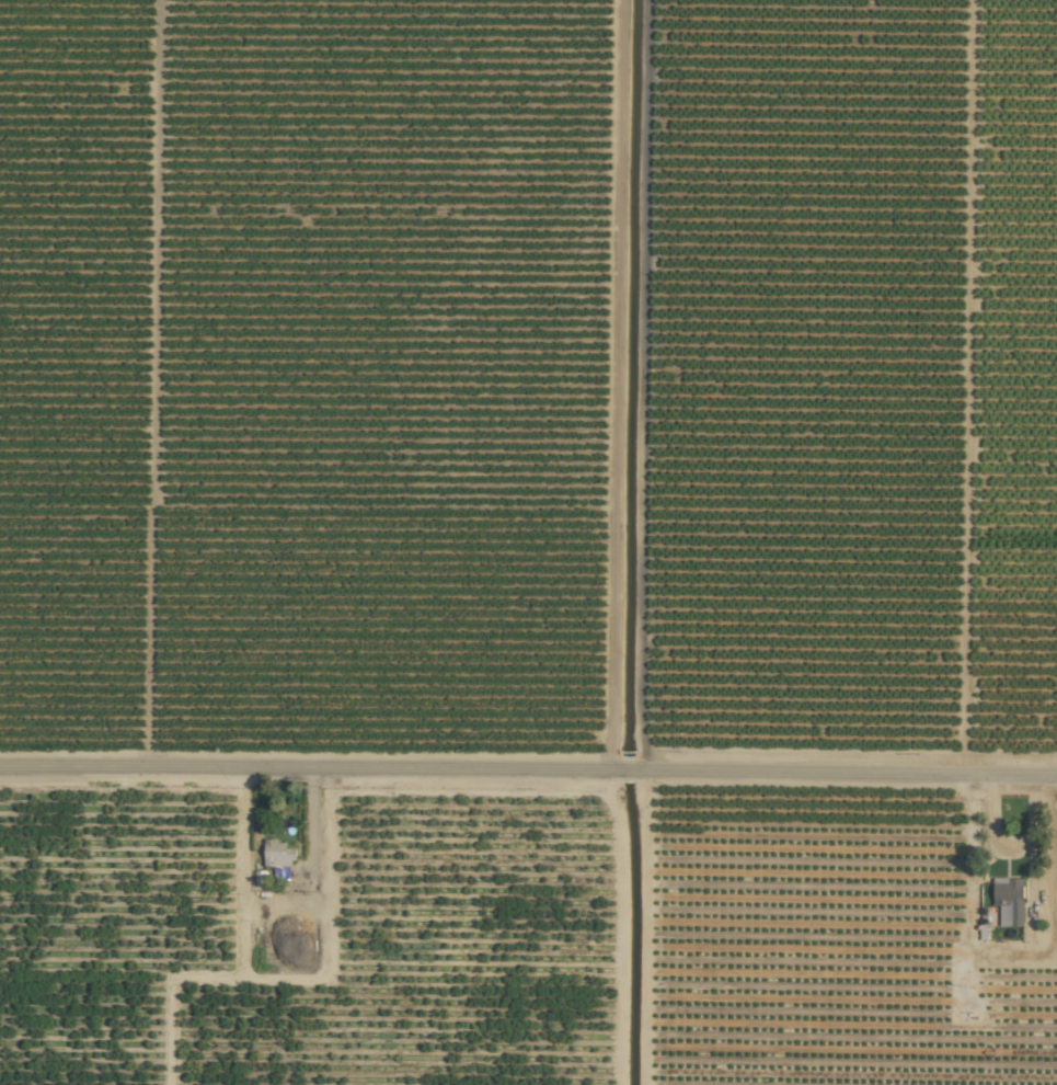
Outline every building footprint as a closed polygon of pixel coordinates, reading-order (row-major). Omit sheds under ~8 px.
[(264,865),(294,865),(294,848),(286,848),(286,841),(264,840),(264,865)] [(994,905),(1000,905),(1000,925),(1020,925),(1021,880),(994,879),(994,905)]
